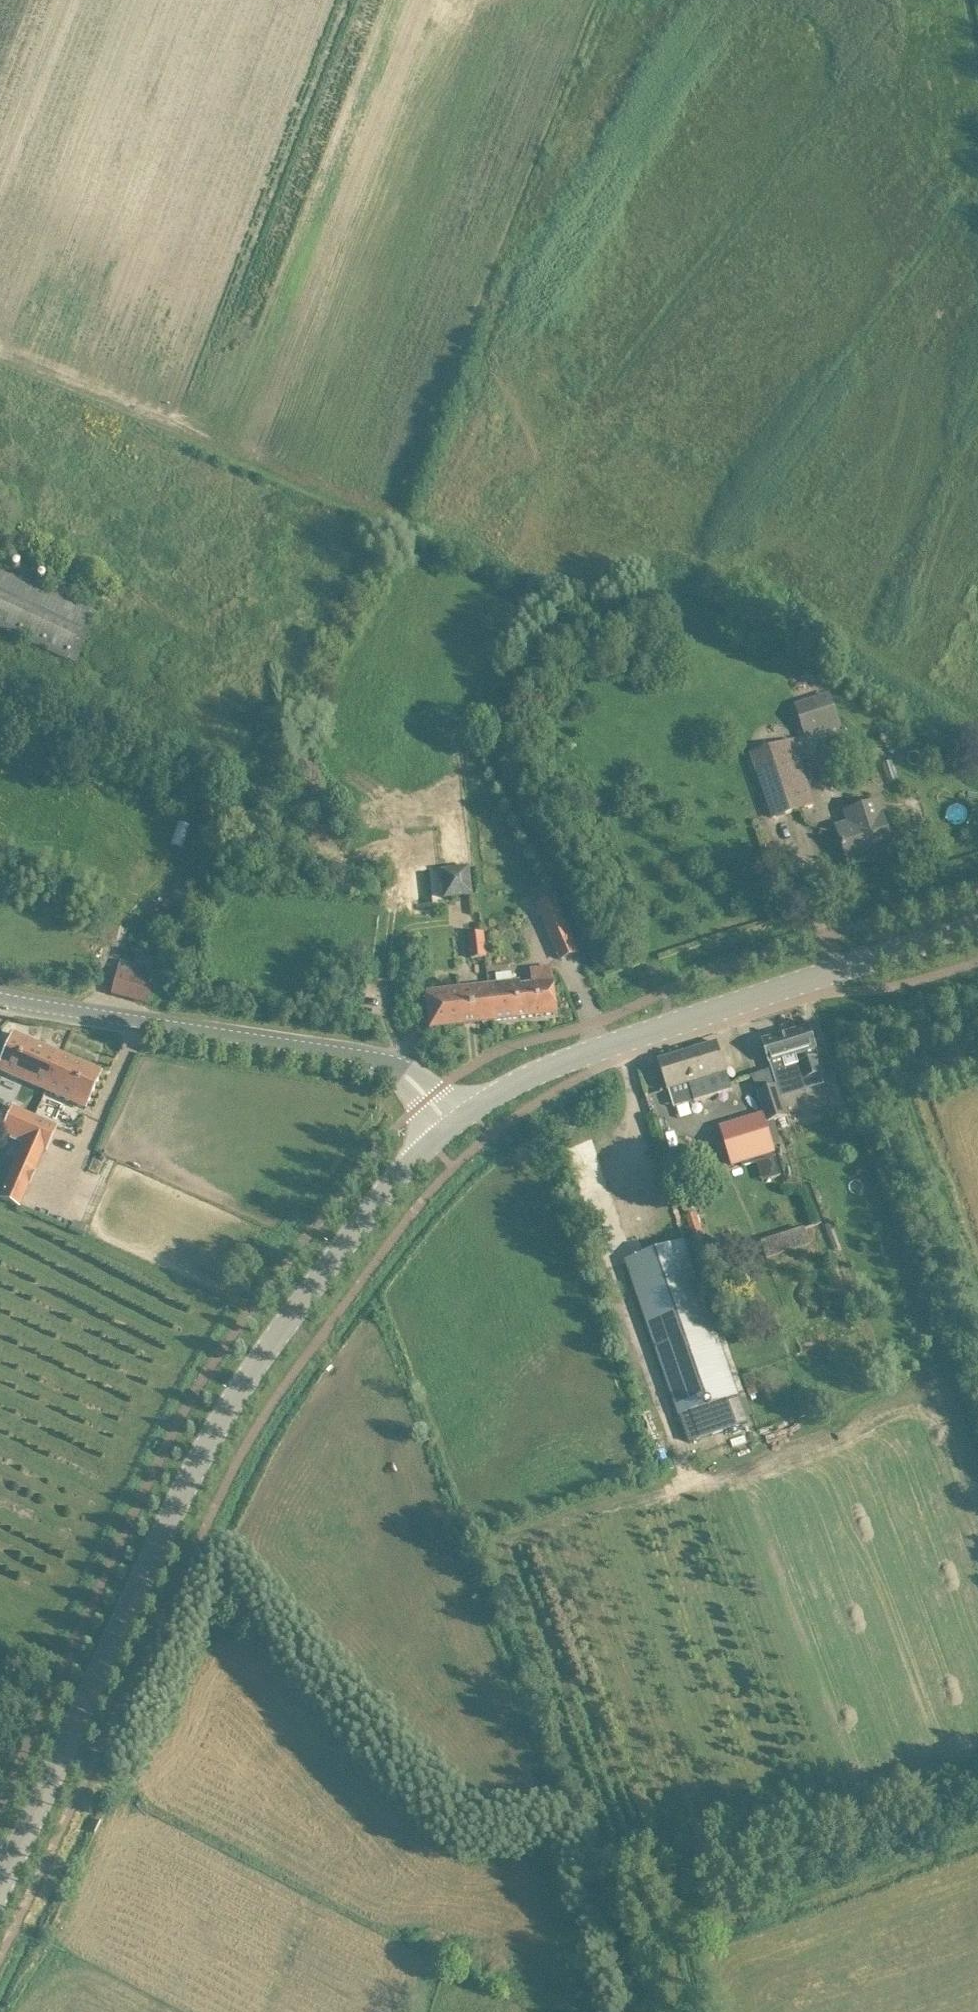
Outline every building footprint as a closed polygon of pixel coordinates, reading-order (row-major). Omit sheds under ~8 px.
[(62,659),(66,661),(90,608),(0,564),(0,630),(62,659)] [(829,696),(798,706),(803,721),(808,737),(840,727),(829,696)] [(774,817),(814,804),(794,742),(753,755),(774,817)] [(848,825),(838,828),(849,861),(875,853),(877,859),(895,853),(882,814),(878,801),(844,812),(848,825)] [(471,866),(442,869),(445,898),(473,896),(471,866)] [(546,926),(564,918),(554,898),(537,905),(546,926)] [(471,959),(487,958),(485,933),(469,935),(471,959)] [(120,961),(116,974),(111,993),(147,1003),(156,971),(120,961)] [(490,987),(494,1021),(558,1014),(553,970),(532,972),(534,987),(522,989),(522,984),(490,987)] [(494,1021),(490,987),(428,995),(432,1028),(494,1021)] [(810,1026),(763,1041),(775,1081),(801,1073),(803,1079),(824,1073),(819,1057),(818,1057),(816,1050),(817,1049),(810,1026)] [(46,1091),(62,1055),(13,1033),(0,1062),(0,1071),(46,1091)] [(658,1061),(668,1090),(689,1083),(695,1101),(732,1089),(718,1042),(658,1061)] [(62,1055),(46,1091),(86,1108),(101,1072),(62,1055)] [(768,1122),(787,1116),(777,1085),(757,1091),(765,1114),(768,1122)] [(1,1131),(24,1141),(35,1116),(12,1107),(1,1131)] [(763,1114),(721,1127),(732,1164),(774,1151),(763,1114)] [(9,1175),(0,1195),(0,1198),(19,1207),(29,1184),(34,1173),(44,1150),(46,1151),(57,1126),(35,1116),(24,1141),(13,1164),(9,1175)] [(697,1212),(686,1215),(693,1242),(705,1239),(697,1212)] [(804,1227),(761,1241),(767,1259),(810,1245),(804,1227)] [(685,1241),(626,1261),(645,1317),(679,1415),(689,1443),(749,1424),(746,1416),(739,1394),(704,1296),(685,1241)] [(758,1382),(754,1371),(742,1376),(749,1396),(757,1393),(754,1384),(758,1382)]
